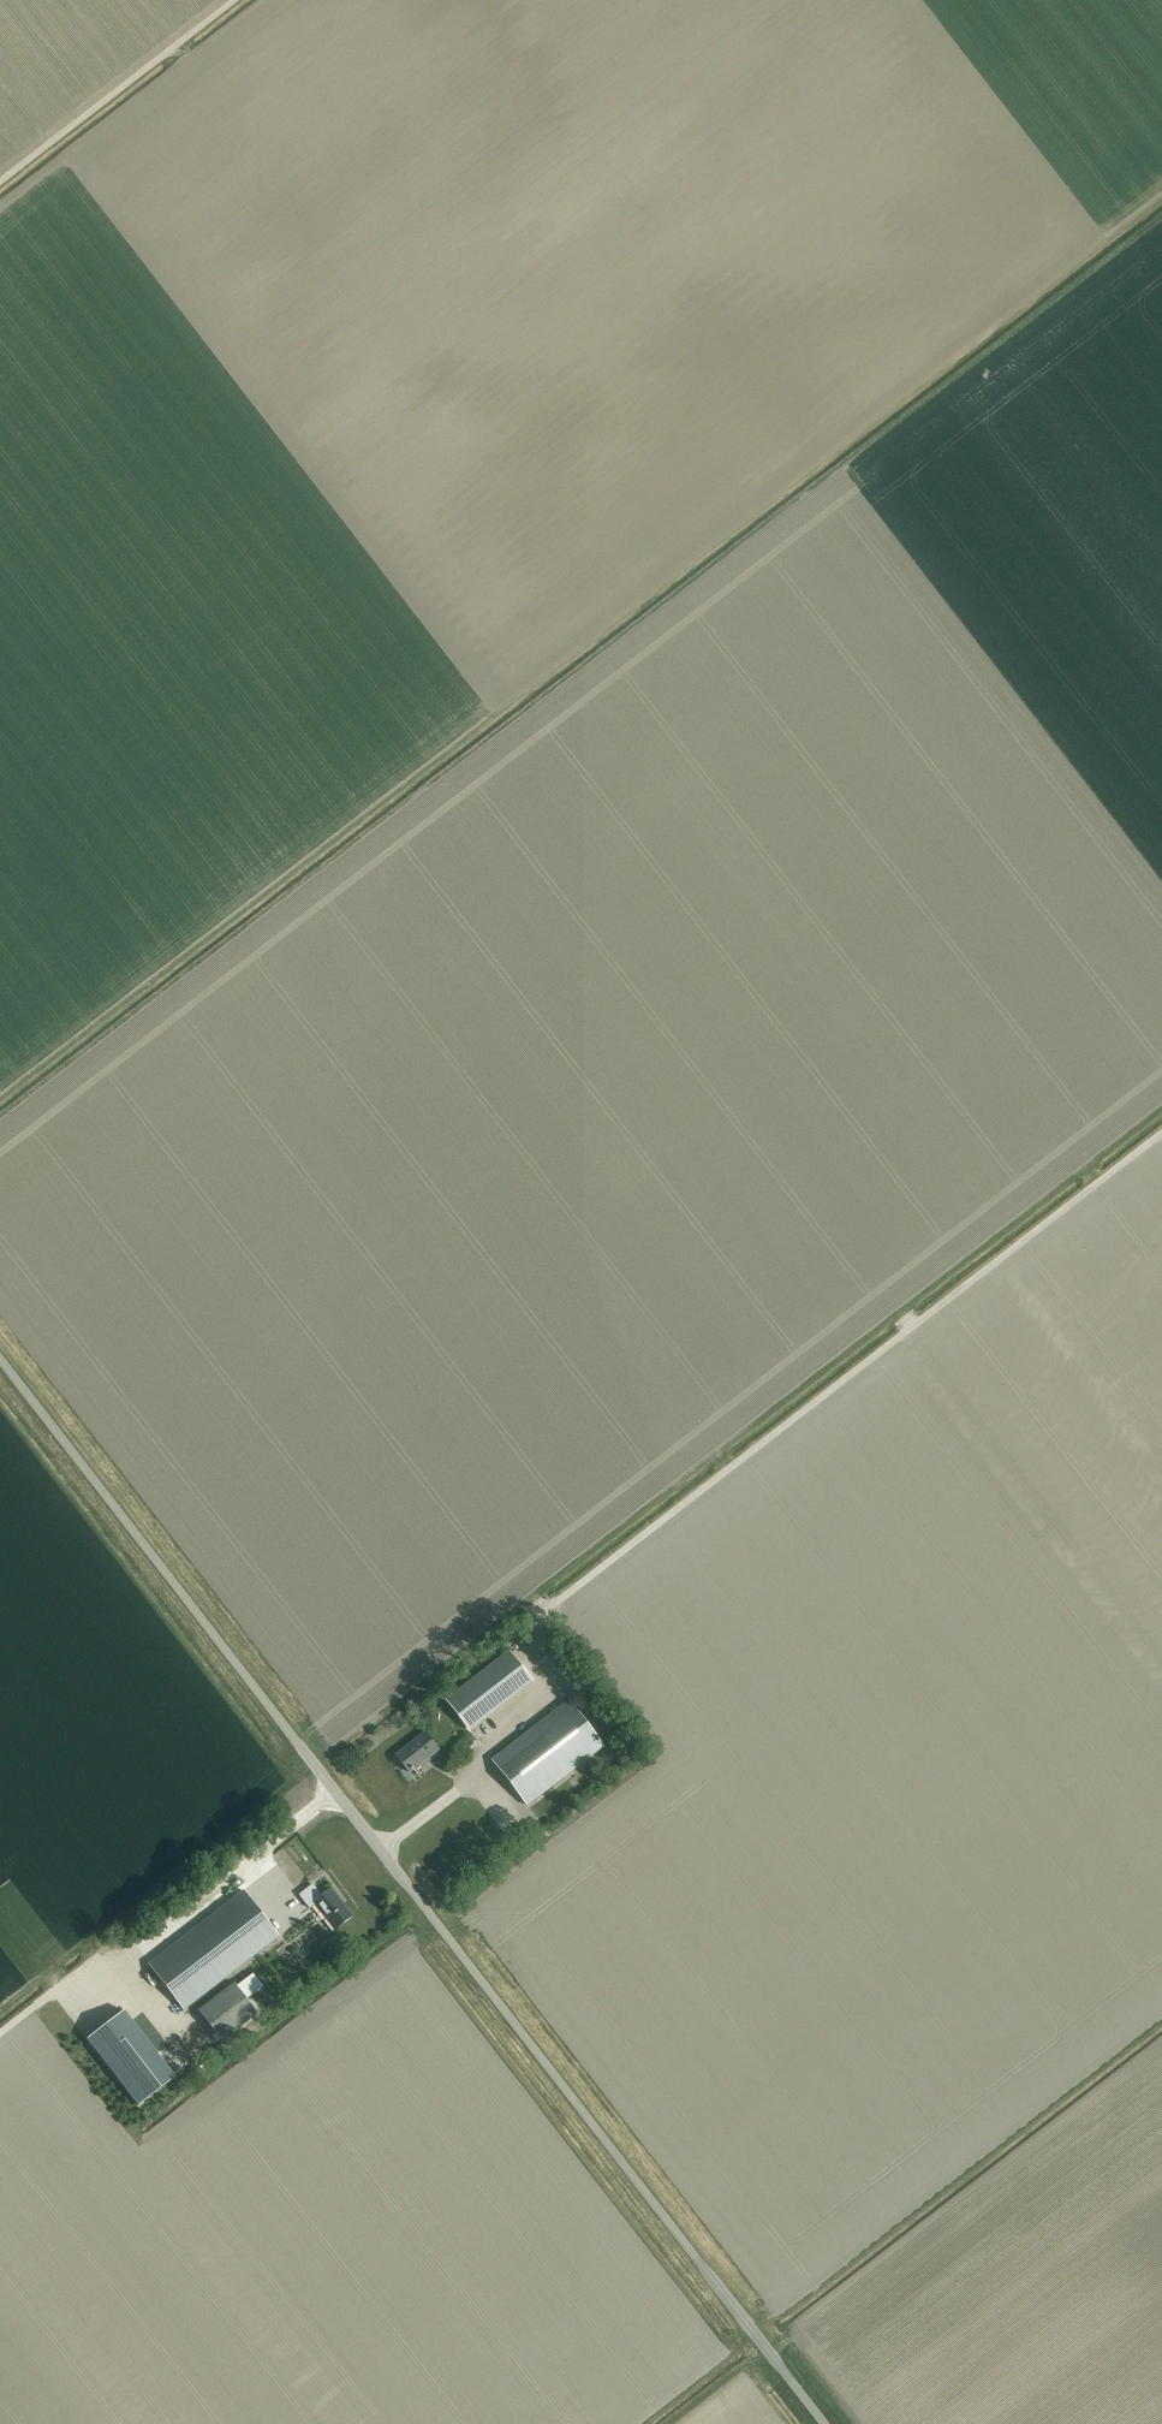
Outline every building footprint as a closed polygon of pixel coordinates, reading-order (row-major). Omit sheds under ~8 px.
[(471,1729),(532,1682),(508,1651),(448,1699),(471,1729)] [(527,1805),(603,1746),(568,1701),(492,1760),(527,1805)] [(409,1772),(438,1749),(425,1732),(396,1755),(409,1772)] [(335,1929),(352,1916),(330,1888),(321,1895),(312,1884),(299,1894),(310,1908),(315,1904),(335,1929)] [(184,2010),(279,1936),(244,1890),(148,1964),(184,2010)] [(350,1894),(345,1898),(353,1908),(358,1904),(350,1894)] [(234,1983),(199,2010),(222,2041),(258,2013),(234,1983)] [(87,2038),(139,2105),(175,2077),(123,2010),(87,2038)]
